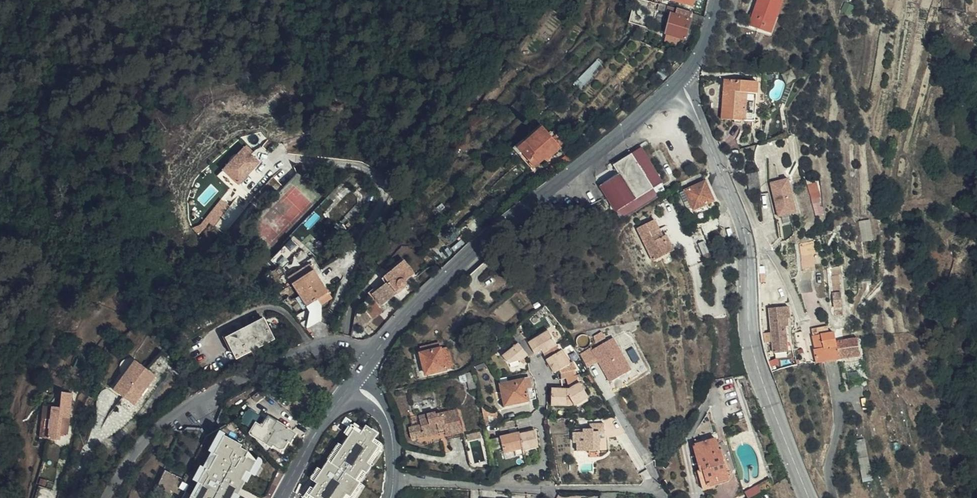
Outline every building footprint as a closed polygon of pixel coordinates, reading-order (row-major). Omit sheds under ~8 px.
[(670,2),(691,8),(693,0),(671,0),(670,2)] [(748,28),(758,31),(768,34),(774,18),(777,20),(783,2),(776,0),(759,0),(748,28)] [(661,18),(663,12),(655,10),(655,8),(645,6),(644,11),(654,13),(653,16),(661,18)] [(642,30),(646,16),(631,12),(627,26),(642,30)] [(669,17),(664,36),(679,40),(685,42),(691,16),(676,12),(674,19),(669,17)] [(778,20),(777,20),(774,18),(768,34),(758,31),(757,35),(771,40),(778,20)] [(679,40),(664,36),(662,45),(677,49),(679,40)] [(659,72),(650,63),(643,69),(652,78),(659,72)] [(754,121),(757,82),(724,79),(721,118),(754,121)] [(600,128),(596,123),(590,127),(594,133),(599,129),(600,128)] [(546,130),(554,140),(559,136),(550,127),(546,130)] [(594,133),(590,127),(579,137),(581,141),(583,142),(585,140),(594,133)] [(515,151),(518,148),(515,145),(522,138),(520,135),(510,145),(515,151)] [(653,188),(662,183),(642,149),(635,153),(633,150),(629,152),(631,156),(614,166),(619,174),(601,186),(619,219),(622,217),(657,194),(653,188)] [(235,189),(256,167),(243,155),(240,152),(233,159),(236,162),(222,176),(235,189)] [(567,155),(555,165),(559,170),(571,161),(567,155)] [(220,174),(222,176),(236,162),(233,159),(226,167),(220,174)] [(233,159),(232,159),(231,159),(229,159),(227,160),(226,161),(225,163),(225,165),(225,166),(226,167),(233,159)] [(513,159),(508,163),(512,168),(517,165),(513,159)] [(551,176),(559,170),(555,165),(547,171),(551,176)] [(760,188),(757,172),(747,174),(749,190),(760,188)] [(771,182),(779,216),(797,212),(789,178),(771,182)] [(814,214),(823,213),(820,181),(810,182),(814,214)] [(688,209),(692,207),(693,208),(700,206),(701,209),(707,206),(706,204),(714,201),(706,182),(685,190),(681,192),(685,202),(688,209)] [(590,190),(584,193),(591,204),(597,201),(590,190)] [(719,217),(707,220),(710,230),(720,228),(719,217)] [(656,218),(639,227),(656,259),(676,248),(670,238),(667,239),(664,235),(661,228),(656,218)] [(860,220),(862,240),(873,239),(872,219),(860,220)] [(438,238),(430,245),(436,252),(436,251),(436,250),(436,249),(437,248),(437,247),(438,247),(438,246),(439,246),(440,245),(441,245),(442,245),(443,245),(444,245),(438,238)] [(269,262),(279,272),(300,249),(290,240),(269,262)] [(700,242),(704,254),(710,251),(706,240),(700,242)] [(811,270),(809,246),(796,248),(799,273),(811,270)] [(388,283),(376,292),(384,303),(396,293),(395,292),(400,288),(403,289),(405,287),(406,285),(405,282),(414,275),(403,262),(383,277),(388,283)] [(486,262),(473,274),(480,276),(487,269),(486,262)] [(309,264),(287,279),(291,285),(306,307),(316,301),(320,306),(331,299),(328,293),(313,271),(309,264)] [(800,276),(801,283),(810,281),(811,274),(800,276)] [(810,281),(801,283),(802,296),(812,294),(810,281)] [(843,306),(840,282),(831,283),(835,316),(842,315),(842,307),(843,306)] [(384,303),(376,292),(372,295),(381,306),(384,303)] [(453,311),(443,300),(437,306),(447,317),(453,311)] [(542,305),(532,312),(534,315),(544,307),(542,305)] [(788,307),(770,308),(772,333),(773,342),(774,354),(788,352),(785,327),(788,326),(787,319),(789,319),(788,307)] [(270,340),(261,321),(225,339),(235,359),(270,340)] [(556,340),(562,337),(555,324),(549,328),(556,340)] [(814,349),(817,365),(838,361),(838,360),(837,357),(834,341),(834,335),(833,332),(826,334),(825,326),(812,328),(813,336),(816,349),(814,349)] [(546,328),(527,340),(534,350),(534,351),(540,347),(542,350),(544,349),(554,343),(555,342),(546,328)] [(772,333),(764,333),(765,342),(773,342),(772,333)] [(517,341),(527,353),(534,350),(527,340),(524,335),(517,341)] [(593,349),(611,381),(632,370),(614,338),(593,349)] [(852,338),(834,341),(837,357),(838,360),(855,357),(852,338)] [(527,353),(517,341),(501,353),(508,363),(513,360),(515,359),(520,359),(527,353)] [(422,355),(439,350),(437,343),(419,348),(422,355)] [(554,343),(544,349),(549,357),(559,351),(554,343)] [(449,348),(439,350),(422,355),(420,356),(426,376),(454,368),(449,348)] [(559,351),(549,357),(544,361),(553,374),(558,371),(569,364),(560,350),(559,351)] [(155,376),(136,361),(113,390),(133,406),(141,395),(139,393),(144,387),(146,389),(155,376)] [(569,364),(558,371),(558,374),(572,371),(576,368),(572,362),(569,364)] [(587,398),(578,383),(576,384),(575,382),(572,371),(558,374),(560,385),(565,384),(567,390),(551,389),(550,406),(568,406),(568,395),(575,405),(587,398)] [(529,380),(501,386),(504,406),(527,401),(527,399),(534,397),(533,391),(532,392),(529,380)] [(286,388),(277,381),(274,385),(283,393),(286,388)] [(504,406),(501,386),(496,387),(501,406),(504,406)] [(263,404),(269,397),(261,391),(256,398),(263,404)] [(60,432),(67,433),(70,392),(59,392),(58,407),(43,405),(42,419),(49,420),(48,438),(59,438),(60,432)] [(423,439),(439,436),(438,432),(444,431),(444,434),(445,437),(460,434),(454,409),(435,414),(435,412),(418,416),(420,425),(408,427),(411,440),(422,438),(423,439)] [(493,411),(481,414),(483,422),(495,419),(493,411)] [(291,442),(296,434),(276,422),(275,423),(267,418),(261,428),(254,424),(249,434),(250,437),(282,454),(288,441),(291,442)] [(42,419),(41,419),(40,437),(48,438),(49,420),(42,419)] [(483,422),(484,428),(496,425),(495,419),(483,422)] [(605,422),(591,423),(591,431),(575,432),(575,442),(578,442),(579,450),(590,450),(590,452),(599,452),(599,449),(607,449),(607,439),(605,439),(604,431),(605,431),(605,422)] [(575,432),(591,431),(591,423),(584,423),(585,429),(575,429),(575,432)] [(469,440),(483,437),(482,431),(468,434),(469,440)] [(535,433),(519,436),(522,451),(522,453),(538,451),(535,433)] [(461,439),(460,434),(445,437),(446,442),(461,439)] [(522,451),(519,436),(519,435),(499,439),(502,456),(513,453),(522,451)] [(862,480),(872,479),(867,438),(858,439),(862,480)] [(692,446),(699,472),(704,471),(708,488),(718,485),(716,478),(727,475),(720,452),(718,453),(714,440),(692,446)] [(61,461),(73,464),(76,450),(64,448),(61,461)] [(353,474),(345,468),(349,462),(330,449),(326,455),(320,451),(303,474),(308,478),(297,495),(301,497),(337,497),(353,474)] [(345,468),(353,474),(358,467),(349,462),(345,468)] [(181,481),(184,477),(177,471),(174,475),(181,481)] [(220,486),(236,495),(244,482),(228,472),(226,474),(221,471),(213,482),(220,486)] [(704,471),(699,472),(697,473),(701,491),(709,489),(708,488),(704,471)] [(729,483),(727,475),(716,478),(718,485),(729,483)] [(761,491),(771,486),(767,479),(758,484),(761,491)] [(376,490),(378,483),(368,480),(366,487),(376,490)] [(236,495),(220,486),(216,493),(224,497),(234,497),(236,495)]
